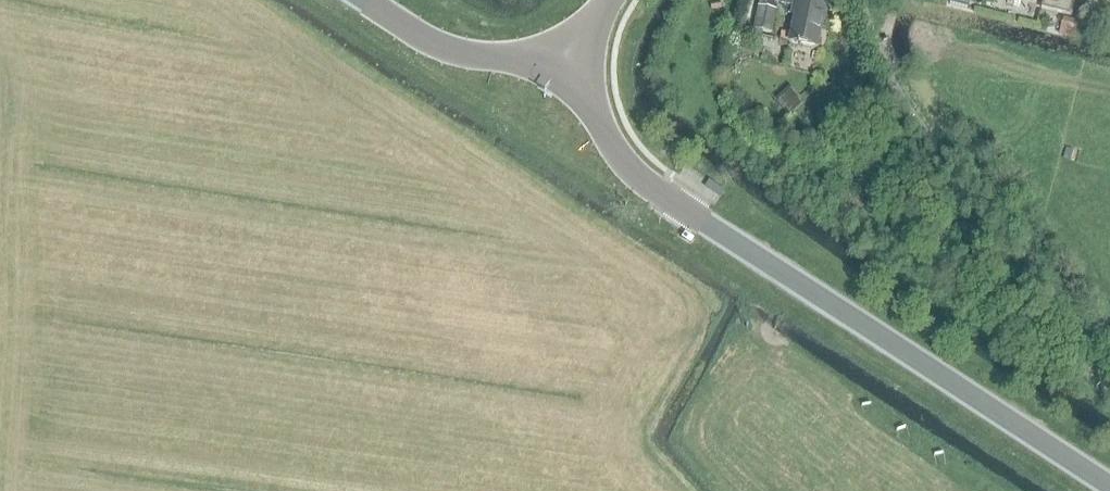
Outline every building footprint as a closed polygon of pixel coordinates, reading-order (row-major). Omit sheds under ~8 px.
[(789,43),(817,49),(822,24),(825,24),(829,3),(815,0),(765,0),(764,2),(792,8),(791,16),(794,18),(789,43)] [(1040,8),(1071,15),(1075,0),(1042,0),(1040,8)] [(758,6),(753,30),(770,34),(774,10),(758,6)] [(1079,21),(1062,17),(1057,35),(1074,39),(1079,21)] [(779,101),(791,115),(806,103),(794,88),(779,101)]
